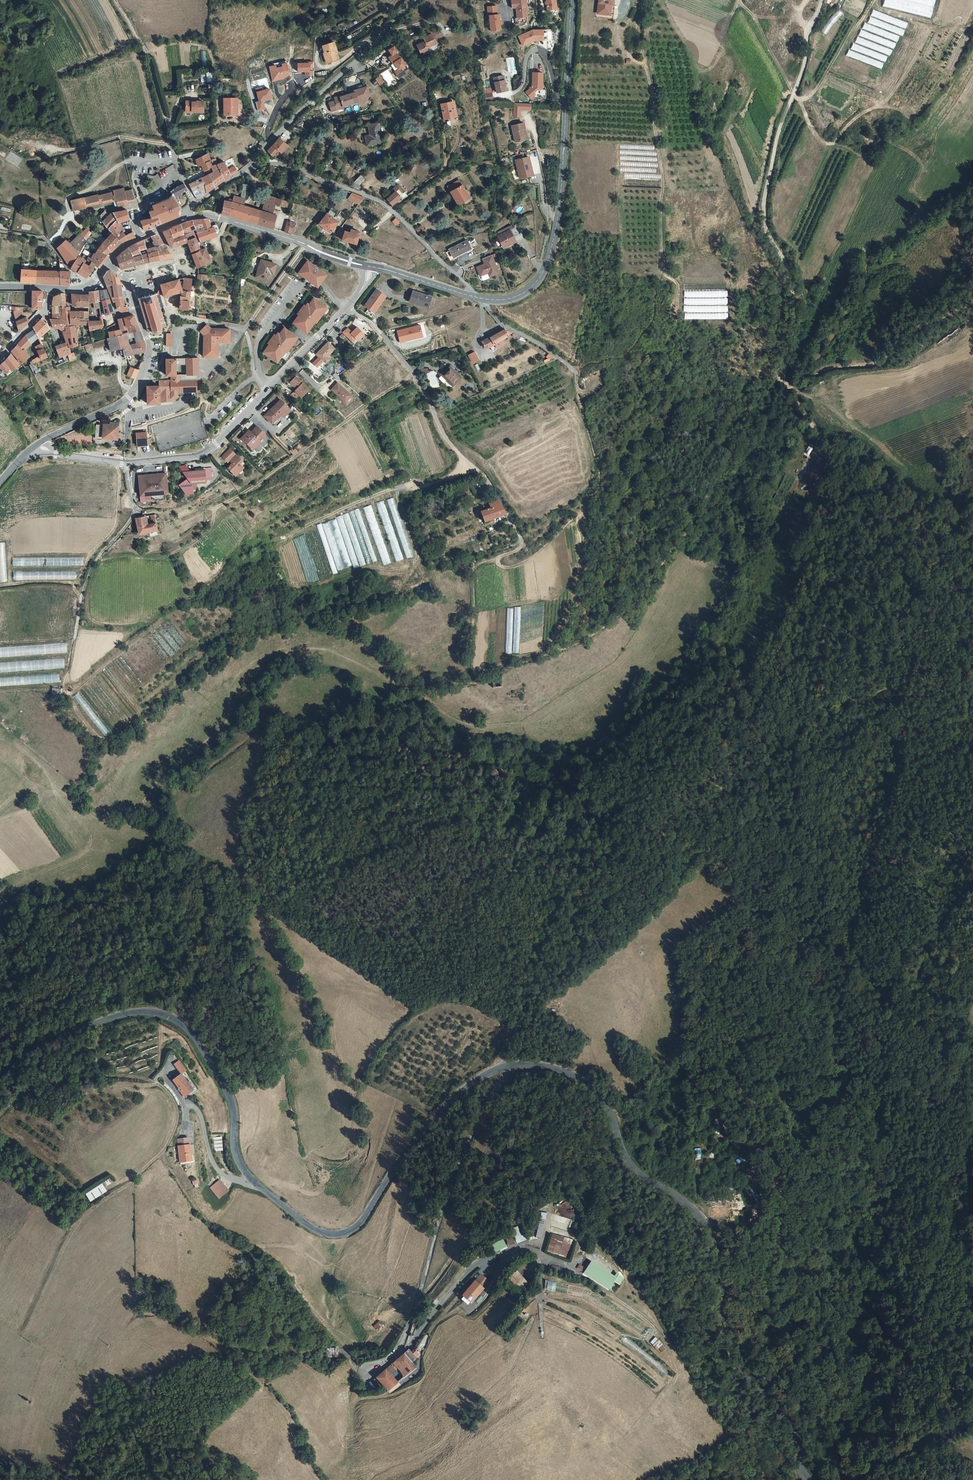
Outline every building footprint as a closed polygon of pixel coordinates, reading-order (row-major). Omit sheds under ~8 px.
[(510,1),(511,8),(515,8),(517,18),(524,17),(524,12),(527,12),(526,0),(514,0),(510,1)] [(556,0),(546,0),(547,10),(557,9),(556,0)] [(598,12),(609,13),(609,4),(612,4),(612,0),(599,0),(598,12)] [(598,12),(597,16),(614,18),(615,5),(612,4),(609,4),(609,13),(598,12)] [(498,15),(496,7),(487,8),(488,17),(489,16),(491,32),(501,31),(500,25),(500,22),(499,15),(498,15)] [(541,41),(541,30),(531,30),(518,36),(522,46),(534,41),(541,41)] [(429,54),(427,49),(436,45),(431,35),(422,39),(424,43),(417,46),(422,57),(429,54)] [(335,60),(333,52),(336,52),(332,42),(321,46),(323,52),(321,53),(325,63),(335,60)] [(388,57),(382,56),(380,64),(389,66),(393,62),(398,69),(394,71),(398,77),(404,73),(403,71),(406,69),(404,65),(405,64),(400,58),(399,58),(395,52),(396,51),(392,46),(391,47),(387,50),(390,55),(388,57)] [(207,73),(202,73),(201,82),(213,82),(213,71),(207,71),(207,73)] [(531,85),(528,88),(529,89),(525,92),(531,98),(533,96),(533,92),(537,89),(541,90),(542,73),(532,72),(532,78),(531,85)] [(493,77),(496,92),(508,90),(506,83),(505,83),(503,75),(493,77)] [(335,101),(329,103),(332,112),(338,110),(337,107),(342,105),(343,107),(358,102),(357,99),(363,97),(364,101),(367,100),(369,95),(366,87),(355,91),(355,92),(351,94),(350,92),(348,93),(349,94),(335,99),(335,101)] [(491,90),(484,91),(486,101),(493,101),(491,90)] [(238,99),(225,99),(225,115),(238,115),(238,99)] [(441,104),(444,119),(458,116),(452,101),(441,104)] [(205,102),(186,102),(186,111),(204,111),(205,102)] [(370,134),(365,135),(366,145),(381,142),(379,122),(369,124),(370,134)] [(516,141),(527,138),(524,122),(512,125),(516,141)] [(268,150),(272,155),(277,150),(278,149),(281,152),(287,145),(279,138),(276,141),(268,150)] [(211,167),(208,155),(208,154),(196,160),(198,166),(201,165),(203,170),(204,170),(211,167)] [(528,157),(515,160),(520,178),(533,175),(528,157)] [(229,168),(224,161),(217,166),(225,180),(238,172),(234,165),(229,168)] [(211,173),(208,174),(215,187),(221,182),(225,180),(217,166),(211,167),(213,172),(211,173)] [(213,172),(211,167),(204,170),(206,176),(208,174),(211,173),(213,172)] [(207,193),(215,187),(208,174),(206,176),(202,177),(207,193)] [(353,183),(350,186),(356,188),(364,179),(360,175),(356,179),(353,183)] [(203,195),(207,193),(202,177),(189,184),(193,191),(200,188),(203,195)] [(470,197),(460,180),(448,186),(458,204),(470,197)] [(401,197),(402,198),(408,193),(405,190),(406,190),(399,183),(393,188),(395,191),(387,199),(393,205),(401,197)] [(188,189),(184,184),(178,187),(171,190),(174,195),(185,190),(188,189)] [(127,209),(138,207),(136,199),(133,189),(132,188),(124,190),(124,189),(114,192),(115,197),(114,197),(113,193),(103,196),(100,195),(85,198),(84,197),(72,199),(74,211),(87,208),(86,206),(88,206),(89,207),(90,205),(91,205),(92,206),(93,205),(93,204),(95,206),(96,204),(97,204),(99,205),(99,203),(100,203),(101,203),(104,203),(106,204),(106,202),(107,202),(109,203),(109,201),(111,201),(112,202),(113,200),(117,200),(117,202),(116,202),(118,209),(119,209),(120,211),(115,212),(115,210),(113,210),(113,212),(112,213),(109,215),(105,211),(100,217),(108,229),(112,233),(124,230),(125,229),(120,222),(129,218),(127,209)] [(352,193),(348,198),(359,204),(364,197),(352,193)] [(284,206),(286,201),(266,194),(263,203),(261,211),(259,219),(257,224),(272,228),(276,215),(272,214),(275,204),(284,206)] [(232,202),(243,205),(247,199),(246,199),(241,197),(233,195),(232,202)] [(152,210),(149,211),(152,217),(157,215),(161,222),(166,220),(166,219),(178,214),(178,212),(178,210),(179,209),(172,196),(167,201),(150,207),(152,210)] [(224,200),(223,205),(221,213),(228,215),(231,202),(224,200)] [(259,219),(261,211),(243,205),(232,202),(231,202),(228,215),(257,224),(259,219)] [(328,214),(327,213),(319,224),(331,232),(339,222),(333,217),(328,214)] [(157,215),(152,217),(141,220),(144,230),(161,222),(157,215)] [(197,233),(200,242),(217,235),(214,230),(217,229),(216,226),(215,226),(213,223),(209,224),(207,218),(200,219),(205,230),(197,233)] [(195,229),(197,233),(205,230),(200,219),(190,220),(185,222),(180,224),(181,224),(184,233),(192,230),(195,229)] [(284,232),(291,234),(293,226),(294,227),(295,223),(288,220),(284,232)] [(170,228),(174,238),(185,234),(184,233),(181,224),(170,228)] [(335,237),(356,244),(360,232),(362,227),(355,225),(354,228),(347,225),(344,224),(335,237)] [(87,228),(81,234),(87,240),(91,232),(87,228)] [(171,248),(177,246),(174,238),(170,228),(163,231),(170,246),(171,248)] [(518,242),(511,229),(496,237),(504,250),(518,242)] [(124,230),(112,233),(121,242),(135,237),(133,232),(132,232),(127,234),(126,233),(124,230)] [(188,242),(189,245),(197,242),(192,230),(184,233),(185,234),(188,242)] [(112,233),(106,239),(116,247),(121,242),(112,233)] [(69,243),(79,253),(81,252),(83,248),(85,244),(86,242),(87,240),(81,234),(69,243)] [(163,243),(156,234),(151,236),(159,246),(163,243)] [(185,234),(174,238),(177,246),(188,242),(185,234)] [(106,239),(103,243),(111,251),(113,250),(116,247),(106,239)] [(138,242),(135,243),(139,251),(146,248),(144,239),(141,240),(138,242)] [(471,250),(467,239),(450,248),(454,259),(471,250)] [(69,243),(66,240),(57,248),(70,268),(78,256),(79,253),(69,243)] [(84,246),(83,248),(91,252),(95,255),(98,249),(94,246),(86,242),(85,244),(84,246)] [(191,251),(200,247),(197,242),(189,245),(191,251)] [(103,243),(98,249),(107,253),(111,251),(103,243)] [(129,247),(133,258),(141,256),(140,253),(139,251),(135,243),(133,245),(129,247)] [(155,248),(146,250),(146,251),(147,254),(157,250),(161,249),(159,246),(155,248)] [(135,264),(133,258),(129,247),(126,249),(122,252),(116,259),(118,260),(120,268),(127,266),(135,264)] [(157,250),(147,254),(149,262),(173,257),(168,250),(166,247),(161,249),(157,250)] [(89,256),(91,252),(83,248),(81,252),(89,256)] [(211,261),(205,248),(203,249),(192,254),(197,267),(211,261)] [(95,255),(92,263),(94,264),(100,267),(109,254),(107,253),(98,249),(95,255)] [(479,276),(488,272),(489,276),(498,273),(491,255),(482,258),(484,263),(476,267),(479,276)] [(70,268),(78,273),(86,260),(78,256),(70,268)] [(135,264),(143,263),(141,256),(133,258),(135,264)] [(86,277),(94,264),(92,263),(86,260),(78,273),(86,277)] [(274,264),(261,260),(256,277),(267,280),(270,272),(271,273),(274,264)] [(307,261),(299,271),(303,274),(301,276),(313,285),(314,283),(318,286),(326,276),(307,261)] [(21,281),(35,281),(35,270),(21,269),(21,281)] [(60,280),(60,271),(35,270),(35,281),(41,282),(60,284),(60,280)] [(104,276),(112,298),(122,296),(120,283),(113,284),(110,270),(106,271),(104,276)] [(110,270),(113,284),(120,283),(118,276),(110,270)] [(70,271),(68,271),(60,271),(60,280),(60,284),(69,284),(70,271)] [(192,279),(184,278),(182,292),(190,291),(192,279)] [(175,294),(182,292),(181,289),(180,286),(178,279),(160,284),(164,296),(175,294)] [(42,290),(33,290),(32,307),(41,308),(42,300),(42,290)] [(89,294),(89,301),(100,301),(102,300),(100,290),(89,291),(89,294)] [(106,290),(100,290),(102,300),(109,298),(107,291),(106,290)] [(386,296),(376,290),(365,305),(368,308),(374,312),(386,296)] [(178,306),(188,309),(190,291),(182,292),(179,303),(178,306)] [(431,297),(413,291),(409,302),(427,308),(431,297)] [(161,327),(167,326),(161,307),(157,294),(156,292),(137,299),(147,331),(148,332),(153,330),(153,331),(154,332),(155,333),(156,333),(157,334),(159,333),(160,333),(161,332),(161,331),(162,330),(162,329),(161,327)] [(57,302),(61,302),(61,293),(54,296),(54,298),(53,304),(53,313),(58,312),(57,302)] [(72,293),(73,305),(89,304),(89,301),(89,294),(80,294),(72,293)] [(124,305),(122,296),(112,298),(113,300),(115,307),(116,306),(119,310),(122,311),(128,310),(127,305),(124,305)] [(111,305),(109,298),(102,300),(104,306),(104,308),(105,315),(113,312),(111,305)] [(321,312),(325,307),(313,298),(308,304),(307,303),(305,306),(302,309),(299,314),(292,323),(303,331),(307,326),(309,328),(314,322),(319,315),(321,316),(323,313),(321,312)] [(66,307),(66,302),(61,302),(57,302),(58,312),(62,312),(62,319),(71,316),(70,310),(70,306),(66,307)] [(374,312),(368,308),(365,312),(371,316),(374,312)] [(28,322),(26,318),(20,319),(19,317),(20,311),(13,310),(16,321),(19,331),(28,322)] [(79,323),(80,318),(80,311),(70,310),(71,316),(71,323),(79,323)] [(133,315),(124,317),(127,325),(136,323),(133,315)] [(71,323),(71,316),(62,319),(52,319),(50,319),(53,326),(54,328),(60,326),(65,324),(70,323),(71,323)] [(35,330),(47,322),(43,317),(33,326),(34,329),(35,330)] [(121,329),(109,331),(110,337),(130,332),(127,325),(124,317),(118,318),(121,329)] [(90,330),(103,326),(102,320),(89,321),(89,324),(90,330)] [(35,330),(39,337),(50,329),(47,322),(35,330)] [(65,324),(60,326),(62,331),(71,325),(71,323),(70,323),(65,324)] [(136,323),(127,325),(130,332),(132,332),(139,330),(136,323)] [(71,325),(62,331),(67,342),(68,342),(69,347),(77,344),(75,324),(71,325)] [(207,324),(204,327),(200,330),(204,335),(204,357),(218,357),(218,341),(229,341),(229,335),(229,328),(212,328),(207,324)] [(423,336),(420,325),(397,331),(400,341),(423,336)] [(278,331),(276,333),(274,336),(268,343),(262,352),(274,360),(278,356),(279,357),(284,351),(289,344),(292,346),(294,343),(291,341),(295,336),(284,327),(279,332),(278,331)] [(347,327),(342,332),(351,341),(354,337),(357,340),(363,334),(356,327),(351,331),(347,327)] [(34,329),(29,333),(33,342),(39,337),(35,330),(34,329)] [(498,333),(490,337),(494,345),(508,337),(505,329),(498,333)] [(139,330),(132,332),(133,333),(136,344),(144,341),(139,330)] [(126,334),(133,333),(132,332),(130,332),(110,337),(107,338),(109,345),(110,351),(115,349),(124,347),(129,345),(126,334)] [(31,344),(33,342),(29,333),(26,335),(25,336),(28,340),(31,344)] [(18,344),(23,351),(31,344),(28,340),(25,336),(23,338),(18,344)] [(33,342),(38,351),(44,347),(39,337),(33,342)] [(490,337),(484,340),(489,349),(494,346),(494,345),(490,337)] [(125,353),(126,355),(145,351),(145,344),(144,341),(136,344),(129,345),(124,347),(125,353)] [(335,349),(328,341),(321,348),(323,350),(321,352),(319,350),(315,354),(323,362),(324,361),(328,357),(335,349)] [(56,345),(60,356),(68,354),(71,352),(69,347),(68,342),(67,342),(56,345)] [(18,358),(21,363),(28,358),(23,351),(18,344),(12,350),(18,358)] [(41,359),(48,356),(44,347),(38,351),(41,359)] [(73,351),(71,352),(68,354),(69,359),(70,361),(76,359),(73,351)] [(476,352),(468,355),(472,363),(480,359),(476,352)] [(0,365),(0,367),(4,372),(9,367),(12,370),(19,364),(11,353),(3,362),(0,365)] [(30,363),(38,360),(35,353),(28,358),(21,363),(24,367),(29,364),(30,363)] [(171,375),(176,375),(176,366),(187,366),(187,376),(179,376),(176,378),(172,378),(170,380),(197,379),(198,379),(198,358),(166,359),(165,375),(171,375)] [(450,366),(441,375),(453,386),(461,377),(450,366)] [(134,378),(138,370),(130,367),(127,375),(134,378)] [(309,389),(296,376),(289,382),(296,388),(297,388),(298,389),(296,392),(299,395),(301,396),(309,389)] [(197,391),(197,379),(170,380),(171,397),(175,397),(177,395),(177,392),(197,391)] [(158,381),(158,386),(159,392),(161,392),(161,396),(159,396),(159,401),(171,401),(171,397),(170,380),(158,381)] [(351,395),(337,382),(331,389),(338,395),(345,402),(351,395)] [(159,403),(159,401),(159,396),(161,396),(161,392),(159,392),(158,386),(146,386),(146,404),(159,403)] [(345,402),(338,395),(337,396),(346,405),(354,397),(351,395),(345,402)] [(280,397),(264,413),(274,424),(290,408),(280,397)] [(117,423),(109,422),(109,424),(103,424),(103,425),(96,425),(94,439),(94,440),(95,440),(96,441),(98,440),(99,440),(100,439),(101,439),(102,438),(116,439),(117,423)] [(252,446),(254,443),(256,445),(261,441),(259,439),(265,433),(257,425),(248,434),(245,432),(240,438),(252,449),(253,448),(252,446)] [(146,431),(136,432),(137,445),(147,444),(146,431)] [(239,457),(229,448),(222,455),(228,461),(230,459),(233,462),(229,466),(237,475),(245,467),(237,459),(239,457)] [(187,470),(181,470),(186,477),(190,482),(195,482),(205,481),(205,478),(204,469),(193,470),(190,473),(187,470)] [(140,496),(157,495),(157,487),(166,487),(165,474),(138,476),(140,496)] [(185,478),(178,483),(185,494),(193,489),(189,483),(185,478)] [(387,499),(405,558),(413,556),(395,497),(387,499)] [(376,502),(395,561),(403,559),(384,500),(376,502)] [(501,506),(498,500),(489,503),(491,508),(481,512),(485,522),(504,515),(501,506)] [(364,506),(380,565),(388,563),(372,504),(364,506)] [(375,561),(361,510),(322,521),(336,570),(352,565),(353,567),(375,561)] [(145,515),(135,518),(135,519),(137,526),(147,524),(145,515)] [(137,526),(139,534),(157,529),(155,522),(151,523),(147,524),(137,526)] [(513,609),(501,609),(499,656),(511,656),(513,609)] [(500,679),(494,680),(495,679),(492,680),(493,688),(501,687),(500,679)] [(74,695),(103,737),(114,729),(85,687),(74,695)] [(181,1074),(186,1070),(177,1059),(172,1063),(181,1074)] [(190,1085),(189,1086),(181,1077),(174,1082),(183,1093),(182,1094),(185,1098),(195,1090),(190,1085)] [(178,1139),(179,1146),(189,1145),(188,1138),(178,1139)] [(180,1162),(192,1160),(190,1145),(189,1145),(179,1146),(178,1146),(180,1162)] [(220,1200),(229,1192),(220,1182),(212,1190),(220,1200)] [(86,1192),(90,1200),(108,1192),(104,1184),(86,1192)] [(536,1211),(531,1236),(540,1238),(546,1213),(536,1211)] [(507,1245),(525,1240),(522,1230),(518,1231),(517,1226),(511,1228),(513,1235),(505,1238),(507,1245)] [(570,1257),(573,1238),(552,1234),(548,1253),(570,1257)] [(492,1252),(506,1246),(502,1238),(489,1244),(492,1252)] [(583,1272),(585,1268),(579,1264),(576,1268),(583,1272)] [(523,1288),(528,1284),(516,1270),(511,1274),(523,1288)] [(484,1287),(475,1279),(463,1293),(472,1300),(484,1287)] [(378,1331),(384,1325),(379,1320),(373,1326),(378,1331)] [(662,1352),(666,1347),(654,1337),(650,1342),(658,1349),(658,1348),(662,1352)] [(338,1357),(338,1347),(327,1348),(328,1357),(338,1357)] [(393,1371),(397,1367),(401,1371),(412,1361),(417,1357),(413,1353),(409,1349),(390,1364),(393,1371)] [(417,1366),(412,1361),(401,1371),(405,1376),(417,1366)] [(386,1369),(377,1377),(389,1390),(399,1382),(386,1369)]
